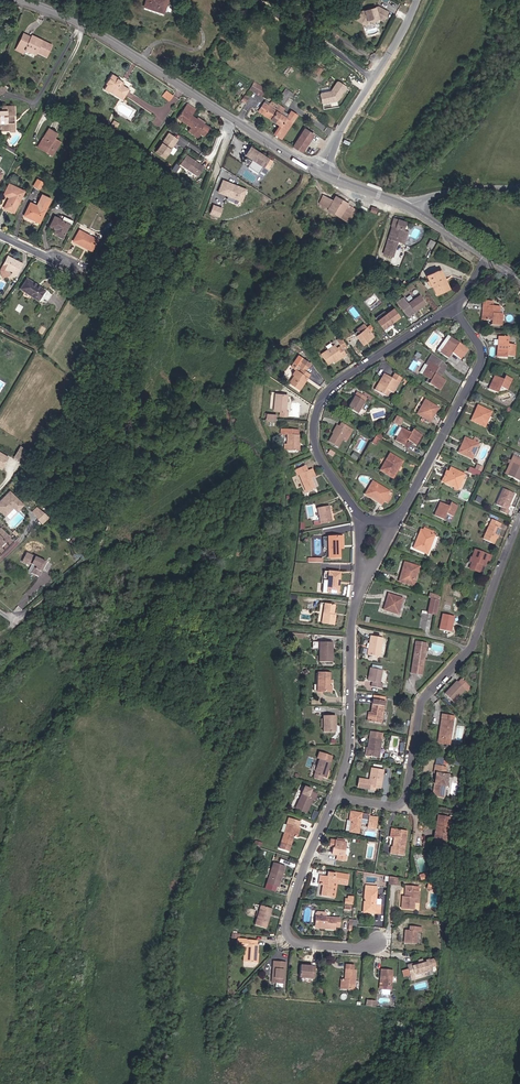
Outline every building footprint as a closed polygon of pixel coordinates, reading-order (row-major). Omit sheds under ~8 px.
[(142,5),(154,10),(155,8),(162,11),(166,0),(144,0),(142,5)] [(384,16),(387,12),(377,7),(371,9),(370,11),(368,10),(361,12),(356,21),(361,23),(364,18),(366,17),(367,21),(377,18),(378,16),(381,15),(384,16)] [(36,50),(48,55),(52,44),(42,38),(41,40),(37,39),(38,37),(32,34),(31,35),(24,32),(18,44),(25,48),(32,51),(33,48),(36,50)] [(107,86),(116,92),(119,89),(126,94),(130,89),(121,83),(122,81),(118,78),(119,78),(113,74),(107,84),(108,85),(107,86)] [(253,82),(265,90),(267,87),(254,79),(253,82)] [(348,87),(337,80),(331,91),(320,93),(322,105),(339,102),(348,87)] [(249,87),(262,95),(265,90),(253,82),(249,87)] [(168,99),(172,94),(166,88),(161,92),(168,99)] [(283,89),(280,93),(287,97),(290,93),(283,89)] [(280,93),(278,92),(274,99),(282,104),(287,97),(280,93)] [(185,124),(192,116),(199,105),(191,100),(174,123),(179,127),(183,122),(185,124)] [(273,105),(271,108),(263,103),(258,111),(259,112),(270,119),(275,111),(276,112),(278,108),(273,105)] [(15,133),(15,124),(14,124),(13,118),(14,118),(14,107),(8,108),(8,110),(4,110),(4,108),(0,108),(0,133),(15,133)] [(275,111),(270,119),(274,122),(279,114),(276,112),(275,111)] [(297,115),(290,111),(288,114),(285,118),(279,114),(274,122),(280,126),(274,135),(281,140),(282,138),(297,115)] [(204,124),(197,119),(192,116),(185,124),(191,128),(189,132),(196,137),(199,133),(203,136),(209,128),(204,124)] [(57,131),(51,127),(46,137),(44,135),(42,140),(44,141),(40,147),(52,155),(61,139),(55,136),(57,131)] [(303,131),(294,145),(303,151),(312,137),(303,131)] [(164,158),(177,139),(168,133),(155,152),(164,158)] [(265,167),(270,159),(252,148),(247,155),(254,160),(253,161),(249,158),(246,163),(251,166),(250,167),(260,174),(262,172),(267,175),(270,170),(265,167)] [(205,167),(187,155),(181,165),(199,177),(205,167)] [(34,186),(40,189),(44,181),(37,178),(34,186)] [(243,202),(248,189),(222,179),(217,192),(243,202)] [(24,192),(9,185),(3,196),(9,198),(4,208),(14,213),(24,192)] [(40,207),(32,203),(25,217),(34,221),(35,218),(42,221),(53,199),(45,195),(42,201),(43,201),(40,207)] [(327,211),(339,218),(343,213),(351,219),(357,210),(354,208),(356,204),(351,200),(348,205),(336,197),(333,201),(324,196),(320,203),(328,209),(327,211)] [(224,208),(213,204),(210,213),(221,217),(224,208)] [(63,220),(55,216),(49,226),(57,229),(55,234),(63,237),(70,224),(71,224),(73,221),(65,216),(63,220)] [(392,226),(384,254),(395,256),(400,236),(403,237),(406,229),(404,228),(405,221),(392,217),(390,225),(392,226)] [(98,240),(79,230),(74,241),(92,250),(98,240)] [(17,277),(23,264),(9,257),(2,271),(3,274),(4,275),(8,274),(10,270),(14,273),(13,275),(17,277)] [(434,283),(439,292),(450,287),(445,277),(443,278),(439,268),(429,273),(431,277),(434,283)] [(55,294),(29,281),(23,293),(46,304),(47,300),(51,302),(55,294)] [(68,286),(62,282),(60,285),(66,290),(68,286)] [(404,314),(411,310),(412,312),(424,304),(418,295),(406,304),(400,296),(394,301),(404,314)] [(491,302),(481,301),(480,310),(482,310),(481,321),(489,321),(488,326),(500,326),(501,315),(490,314),(491,302)] [(384,331),(401,319),(395,310),(378,322),(384,331)] [(372,337),(370,334),(374,331),(368,323),(360,329),(362,332),(356,336),(362,345),(372,337)] [(439,353),(447,342),(450,337),(447,335),(436,350),(439,353)] [(450,337),(447,342),(453,347),(456,342),(450,337)] [(506,347),(507,338),(497,337),(496,342),(497,342),(496,353),(504,354),(504,358),(512,359),(513,347),(506,347)] [(347,348),(340,338),(336,342),(339,347),(336,349),(334,346),(320,356),(328,366),(333,362),(341,356),(343,358),(346,355),(343,351),(347,348)] [(467,349),(456,342),(453,347),(447,342),(439,353),(447,358),(451,352),(460,359),(467,349)] [(445,366),(429,353),(425,361),(427,362),(425,366),(426,366),(420,375),(425,378),(428,380),(426,384),(437,390),(443,380),(439,377),(445,366)] [(334,364),(343,358),(341,356),(333,362),(334,364)] [(303,361),(299,358),(295,364),(302,370),(300,373),(295,370),(291,376),(293,378),(289,383),(299,391),(307,381),(304,379),(308,374),(305,372),(307,368),(301,364),(303,361)] [(505,389),(510,379),(503,375),(501,379),(494,376),(490,385),(489,384),(487,389),(496,393),(499,386),(505,389)] [(383,376),(373,391),(381,397),(381,396),(387,399),(390,394),(391,395),(397,386),(397,385),(391,381),(383,376)] [(391,381),(397,385),(400,381),(394,376),(391,381)] [(356,413),(366,398),(355,391),(346,407),(356,413)] [(285,408),(286,394),(276,393),(274,409),(280,410),(280,415),(287,415),(287,408),(285,408)] [(428,421),(436,408),(423,400),(420,403),(422,405),(419,410),(417,409),(415,413),(428,421)] [(489,417),(491,413),(477,406),(470,420),(484,427),(486,423),(484,422),(487,416),(489,417)] [(397,415),(393,422),(401,426),(404,419),(397,415)] [(346,442),(353,429),(342,423),(340,426),(338,425),(329,441),(338,446),(342,439),(346,442)] [(284,426),(284,432),(288,432),(288,441),(284,441),(284,448),(298,449),(299,433),(296,433),(297,427),(284,426)] [(415,445),(421,435),(409,428),(408,432),(401,428),(394,440),(403,445),(406,440),(415,445)] [(464,437),(457,451),(471,457),(473,452),(471,452),(474,446),(476,447),(478,443),(477,442),(472,440),(464,437)] [(24,461),(29,453),(21,447),(15,456),(24,461)] [(9,457),(0,452),(0,453),(0,465),(4,467),(9,457)] [(393,478),(402,462),(388,453),(379,469),(393,478)] [(507,461),(510,462),(504,474),(516,480),(519,472),(519,459),(510,454),(507,461)] [(502,473),(504,474),(510,462),(507,461),(502,473)] [(310,478),(312,477),(308,469),(306,469),(304,464),(302,465),(295,469),(297,475),(299,474),(306,491),(315,487),(310,478)] [(462,477),(464,473),(450,467),(448,470),(444,480),(444,481),(457,487),(460,483),(457,482),(459,476),(462,477)] [(375,488),(376,485),(371,482),(363,496),(381,506),(383,502),(387,504),(391,497),(387,495),(388,492),(383,489),(382,492),(375,488)] [(440,491),(430,486),(426,496),(436,501),(440,491)] [(504,509),(511,493),(500,488),(492,504),(499,507),(497,510),(504,513),(506,510),(504,509)] [(10,490),(0,500),(0,510),(6,517),(14,508),(18,512),(25,505),(10,490)] [(451,517),(456,505),(449,502),(447,506),(439,503),(435,512),(434,512),(432,515),(441,520),(445,513),(451,517)] [(333,521),(329,505),(317,508),(320,519),(315,520),(316,525),(333,521)] [(37,507),(31,512),(43,524),(51,517),(45,512),(37,507)] [(492,537),(494,533),(495,534),(498,527),(496,526),(498,523),(489,519),(480,538),(491,543),(494,537),(492,537)] [(421,529),(413,547),(427,553),(429,548),(427,547),(430,539),(433,540),(435,535),(421,529)] [(2,540),(5,543),(9,539),(1,531),(0,532),(0,542),(2,540)] [(340,546),(342,546),(342,537),(330,536),(329,558),(340,558),(340,550),(340,546)] [(81,541),(75,537),(70,542),(76,547),(81,541)] [(472,549),(470,557),(467,556),(464,562),(467,564),(465,570),(473,574),(477,566),(478,562),(483,564),(485,559),(487,560),(488,556),(472,549)] [(38,576),(41,568),(45,561),(25,551),(21,561),(25,563),(26,561),(35,565),(31,572),(38,576)] [(417,571),(419,566),(404,561),(398,580),(413,584),(414,580),(412,579),(415,570),(417,571)] [(342,573),(330,571),(328,591),(337,592),(338,582),(341,582),(342,573)] [(401,600),(402,596),(389,593),(385,609),(398,612),(399,606),(398,606),(399,600),(401,600)] [(433,596),(430,595),(426,612),(436,614),(439,597),(433,596)] [(333,613),(334,605),(320,603),(318,622),(334,624),(335,613),(333,613)] [(451,628),(454,612),(443,611),(440,627),(451,628)] [(379,655),(383,637),(371,635),(367,653),(379,655)] [(334,649),(332,649),(332,643),(321,642),(321,649),(320,662),(333,662),(334,649)] [(423,656),(424,650),(425,643),(415,642),(410,672),(423,674),(425,660),(421,659),(421,656),(423,656)] [(381,682),(383,669),(371,667),(369,680),(372,680),(372,686),(383,688),(384,682),(381,682)] [(317,692),(328,692),(328,685),(328,683),(331,683),(331,680),(329,680),(329,674),(317,673),(317,692)] [(468,690),(471,687),(461,678),(459,682),(457,680),(445,693),(454,701),(465,688),(468,690)] [(385,700),(374,699),(372,712),(371,712),(370,722),(381,724),(385,700)] [(334,732),(335,716),(322,715),(322,732),(334,732)] [(453,721),(441,719),(438,738),(450,740),(453,721)] [(378,757),(382,739),(370,736),(366,755),(378,757)] [(330,763),(332,757),(319,752),(317,758),(319,759),(312,777),(319,780),(320,776),(325,777),(330,763)] [(445,785),(447,776),(445,775),(446,769),(442,768),(442,766),(434,764),(432,774),(435,774),(434,781),(436,781),(435,785),(433,785),(431,798),(441,799),(443,785),(445,785)] [(371,768),(369,777),(368,786),(380,788),(383,770),(371,768)] [(308,791),(309,789),(302,786),(299,792),(300,793),(293,808),(305,813),(311,798),(314,799),(316,794),(308,791)] [(374,830),(376,816),(349,811),(348,820),(350,820),(347,832),(357,834),(360,819),(368,821),(367,829),(374,830)] [(446,828),(448,818),(436,816),(431,844),(446,846),(448,828),(446,828)] [(294,835),(298,822),(287,818),(278,848),(288,851),(289,845),(288,844),(291,834),(294,835)] [(406,832),(393,829),(392,836),(390,847),(387,846),(386,854),(401,857),(406,832)] [(345,843),(336,841),(335,849),(332,848),(331,854),(336,855),(336,860),(345,861),(346,856),(343,856),(345,843)] [(277,887),(284,866),(273,862),(266,883),(277,887)] [(349,875),(327,872),(327,876),(322,875),(320,887),(322,888),(324,888),(324,892),(322,892),(321,895),(331,897),(334,879),(348,881),(349,875)] [(388,877),(387,885),(395,886),(396,878),(388,877)] [(348,881),(334,879),(331,897),(335,897),(337,883),(348,884),(348,881)] [(378,898),(379,887),(364,885),(363,899),(361,898),(360,902),(364,903),(363,910),(374,911),(374,912),(379,913),(381,899),(378,898)] [(403,890),(407,890),(406,897),(403,897),(401,897),(401,908),(413,909),(414,901),(414,897),(418,897),(418,890),(413,890),(413,886),(403,886),(403,890)] [(352,905),(353,897),(348,897),(348,901),(344,901),(344,905),(352,905)] [(264,929),(270,910),(259,907),(253,926),(264,929)] [(315,917),(314,917),(314,926),(324,927),(324,929),(337,930),(338,927),(343,927),(343,919),(325,918),(315,917)] [(409,926),(409,930),(406,930),(404,942),(415,944),(417,932),(418,927),(409,926)] [(255,955),(256,945),(254,945),(255,941),(235,939),(235,946),(243,946),(242,962),(253,963),(254,955),(255,955)] [(407,966),(411,980),(414,979),(413,975),(424,972),(430,970),(429,967),(434,966),(432,960),(425,962),(425,961),(417,963),(413,965),(407,966)] [(282,983),(284,963),(271,962),(269,982),(282,983)] [(299,965),(298,975),(314,977),(315,967),(310,967),(310,966),(303,965),(299,965)] [(344,967),(344,975),(346,975),(346,978),(339,978),(339,980),(341,980),(341,988),(351,989),(353,968),(344,967)] [(392,970),(379,969),(378,978),(381,978),(380,989),(388,990),(389,990),(392,970)]
